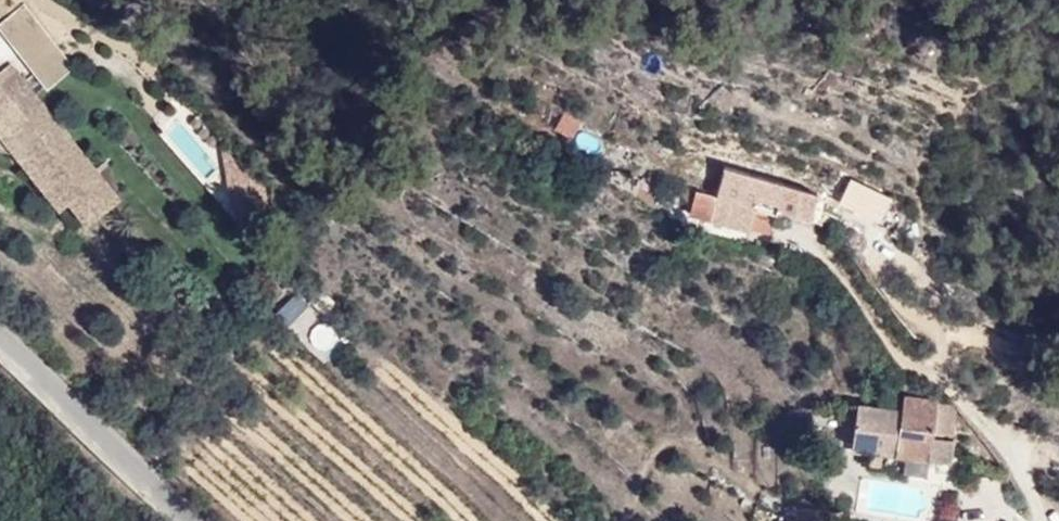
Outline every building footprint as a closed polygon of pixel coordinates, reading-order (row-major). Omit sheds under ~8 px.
[(46,39),(47,40),(73,19),(58,0),(13,0),(32,24),(46,39)] [(33,49),(21,34),(6,15),(0,20),(0,66),(67,152),(83,173),(115,149),(33,49)] [(21,34),(33,49),(46,39),(32,24),(21,34)] [(67,152),(0,66),(0,84),(59,158),(67,152)] [(712,197),(691,192),(684,220),(768,241),(782,186),(719,169),(712,197)] [(849,179),(836,203),(876,226),(890,201),(849,179)] [(273,315),(284,326),(303,304),(291,294),(273,315)] [(311,305),(286,325),(296,337),(321,318),(311,305)] [(328,358),(341,342),(320,325),(307,341),(328,358)] [(933,399),(895,397),(894,411),(889,457),(908,458),(929,459),(930,438),(933,399)] [(889,457),(894,411),(855,406),(853,453),(862,454),(889,457)] [(949,440),(930,438),(929,459),(947,461),(949,440)]
